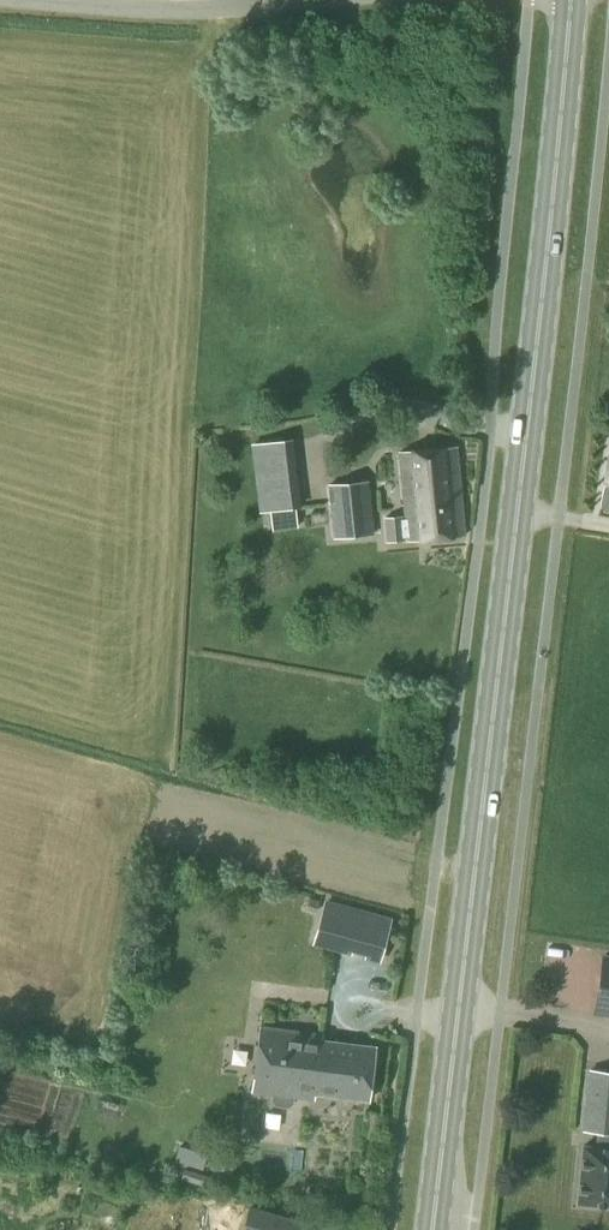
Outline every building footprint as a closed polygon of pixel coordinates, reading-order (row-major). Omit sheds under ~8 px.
[(465,535),(457,448),(398,453),(404,519),(402,519),(401,516),(383,518),(385,543),(465,535)] [(333,539),(373,535),(368,481),(327,485),(333,539)] [(601,497),(599,509),(608,511),(608,498),(601,497)] [(379,959),(389,922),(324,904),(314,941),(379,959)] [(604,955),(596,1013),(608,1015),(608,956),(604,955)] [(365,1101),(372,1047),(319,1040),(319,1036),(257,1028),(249,1091),(269,1094),(268,1102),(272,1107),(285,1108),(289,1105),(290,1097),(313,1100),(313,1097),(315,1094),(365,1101)] [(589,1074),(584,1131),(597,1132),(595,1148),(583,1147),(576,1204),(608,1208),(608,1076),(589,1074)] [(203,1186),(206,1175),(183,1169),(180,1180),(203,1186)] [(248,1211),(243,1229),(307,1229),(308,1227),(248,1211)]
